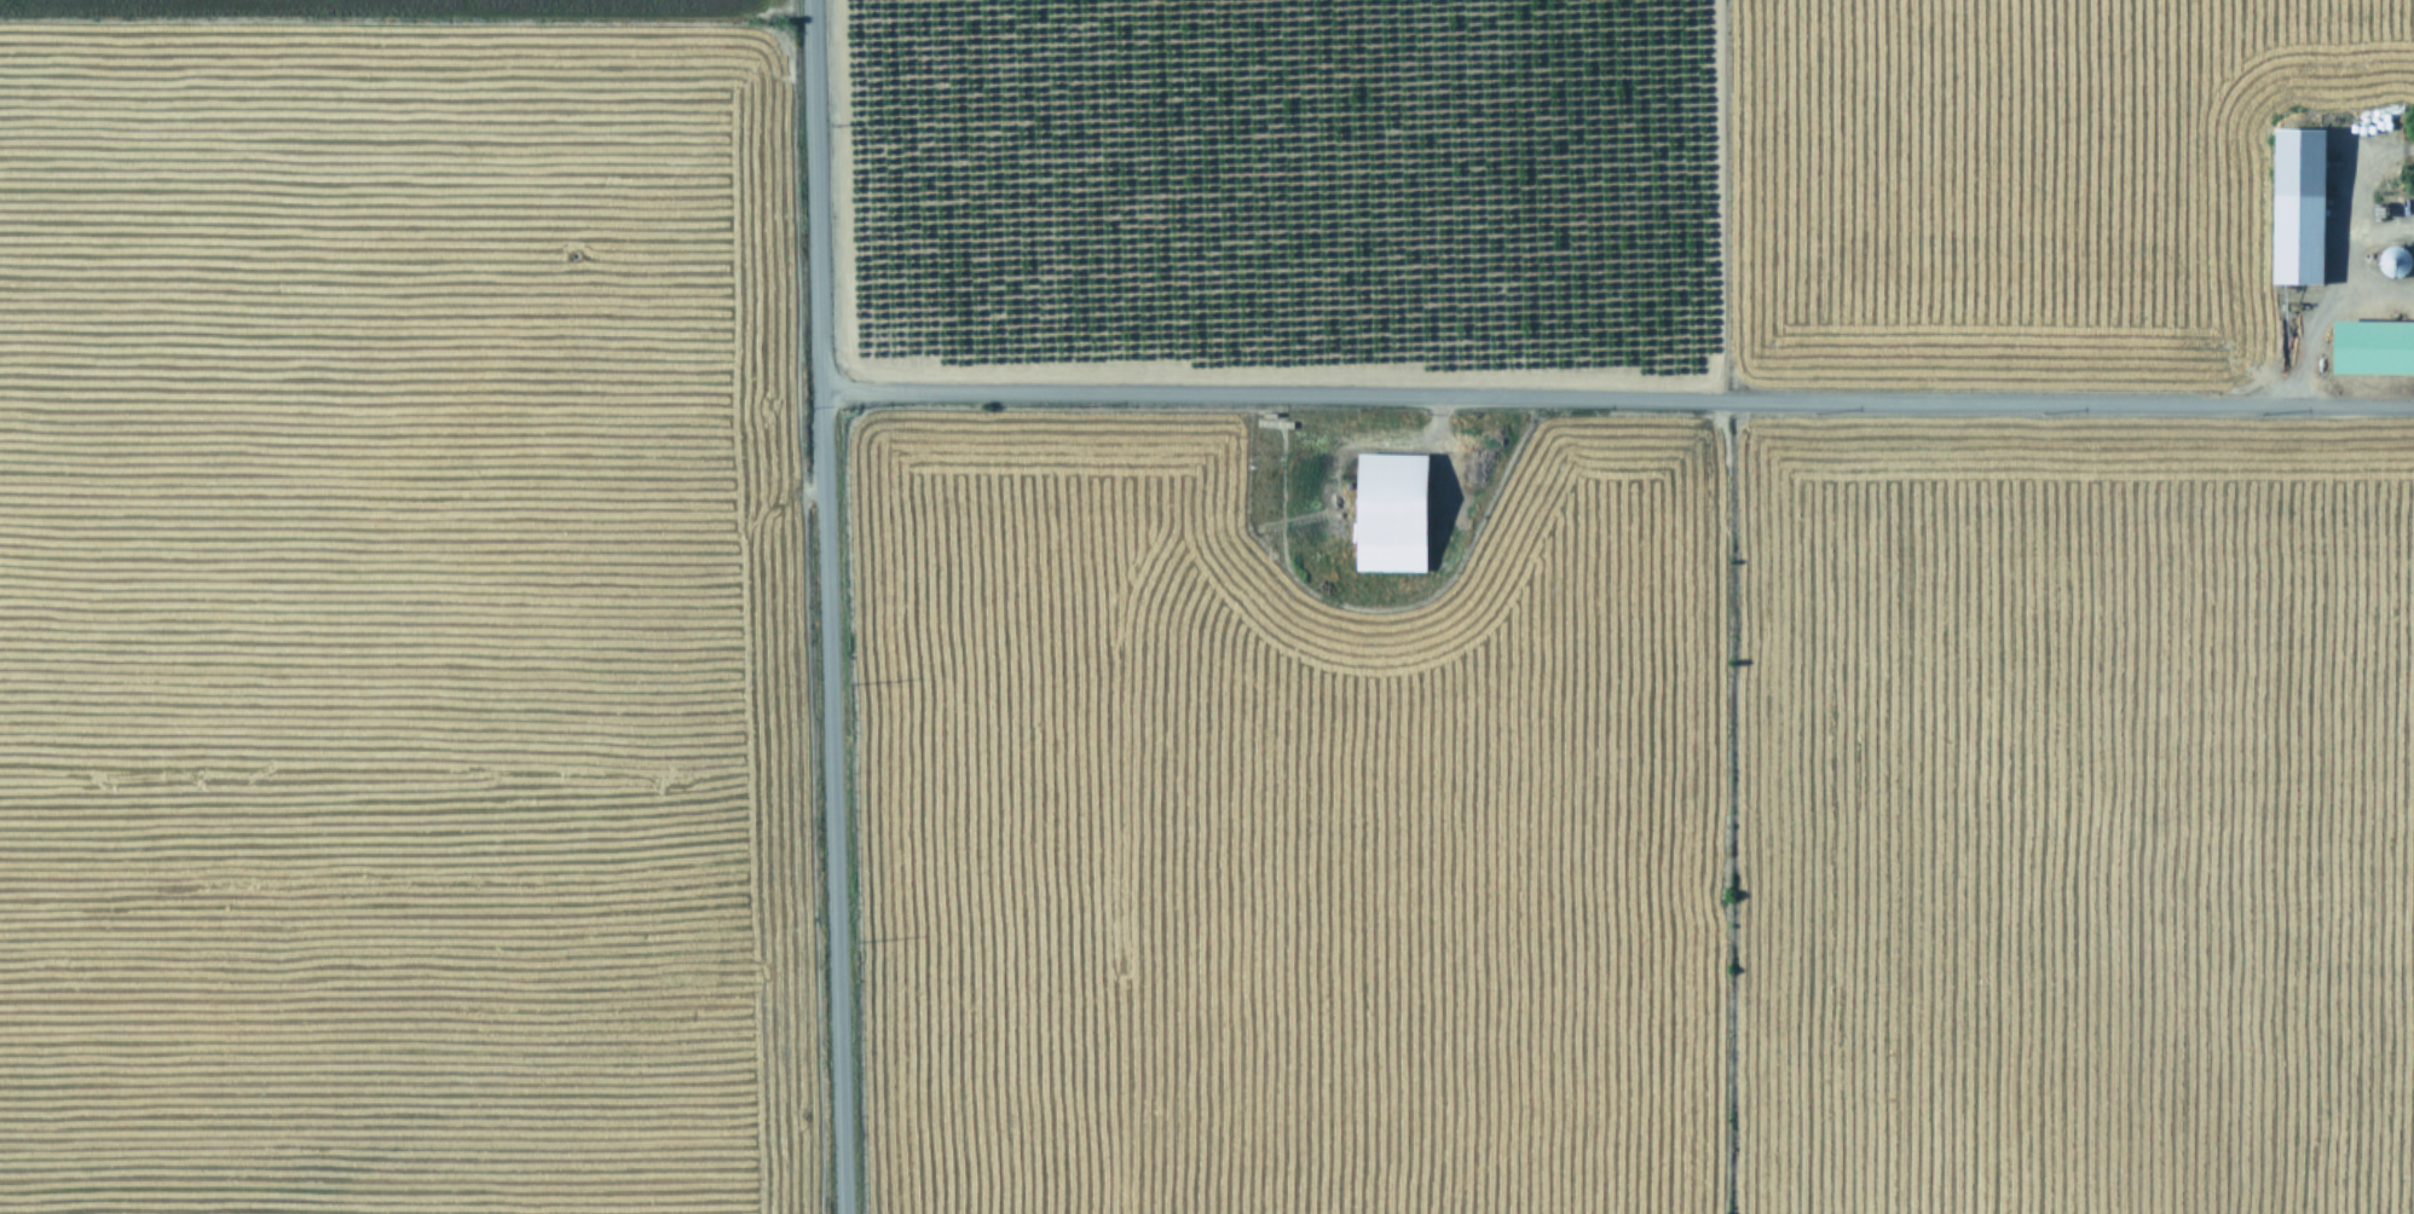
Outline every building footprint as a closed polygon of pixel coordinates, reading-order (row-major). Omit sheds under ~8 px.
[(2272,127),(2270,281),(2320,282),(2323,127),(2272,127)] [(1424,568),(1423,452),(1352,452),(1354,569),(1424,568)]
